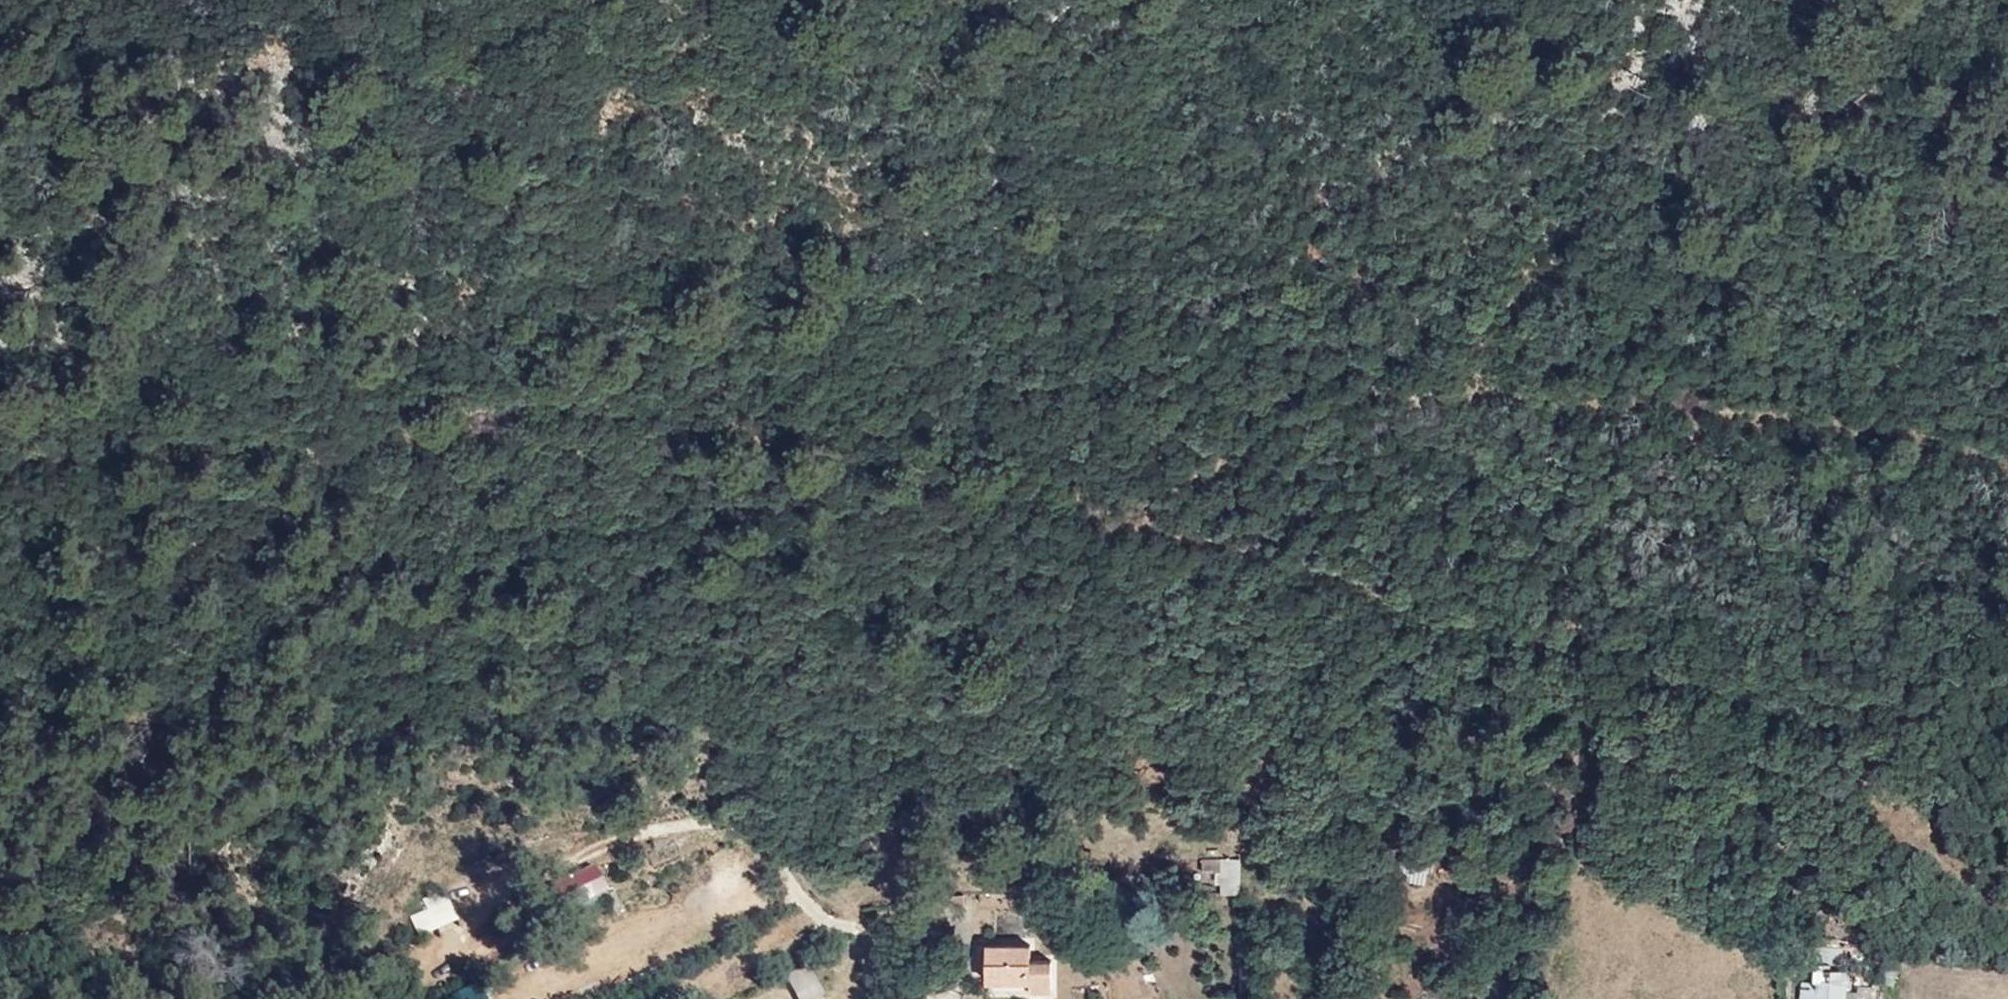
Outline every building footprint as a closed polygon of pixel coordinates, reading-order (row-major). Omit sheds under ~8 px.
[(1240,893),(1239,856),(1200,857),(1200,872),(1219,872),(1219,893),(1240,893)] [(1214,884),(1215,874),(1195,874),(1195,884),(1214,884)] [(1195,908),(1213,908),(1214,884),(1195,884),(1195,908)] [(458,919),(446,894),(406,912),(418,938),(458,919)] [(972,944),(922,946),(923,986),(973,984),(974,994),(999,993),(997,956),(972,956),(972,944)] [(797,998),(826,998),(809,962),(785,973),(797,998)] [(774,986),(755,996),(756,998),(781,998),(774,986)] [(1854,998),(1873,998),(1873,986),(1854,986),(1854,998)] [(1776,989),(1776,998),(1807,998),(1807,991),(1776,989)]
